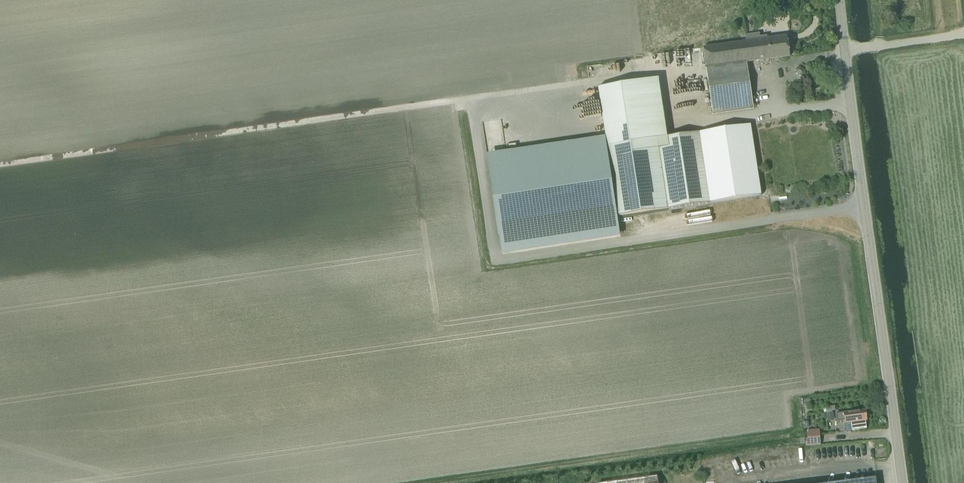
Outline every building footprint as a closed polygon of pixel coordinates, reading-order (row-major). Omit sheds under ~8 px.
[(703,47),(706,68),(713,114),(753,108),(747,63),(790,56),(787,35),(703,47)] [(750,124),(667,137),(657,79),(598,88),(610,166),(618,217),(668,209),(761,195),(750,124)] [(585,140),(488,157),(502,253),(620,237),(605,138),(585,140)] [(866,421),(867,421),(865,410),(835,414),(836,421),(846,420),(846,423),(852,422),(853,430),(867,429),(866,421)] [(806,446),(821,445),(819,429),(807,430),(808,438),(800,439),(801,444),(805,444),(806,446)]
